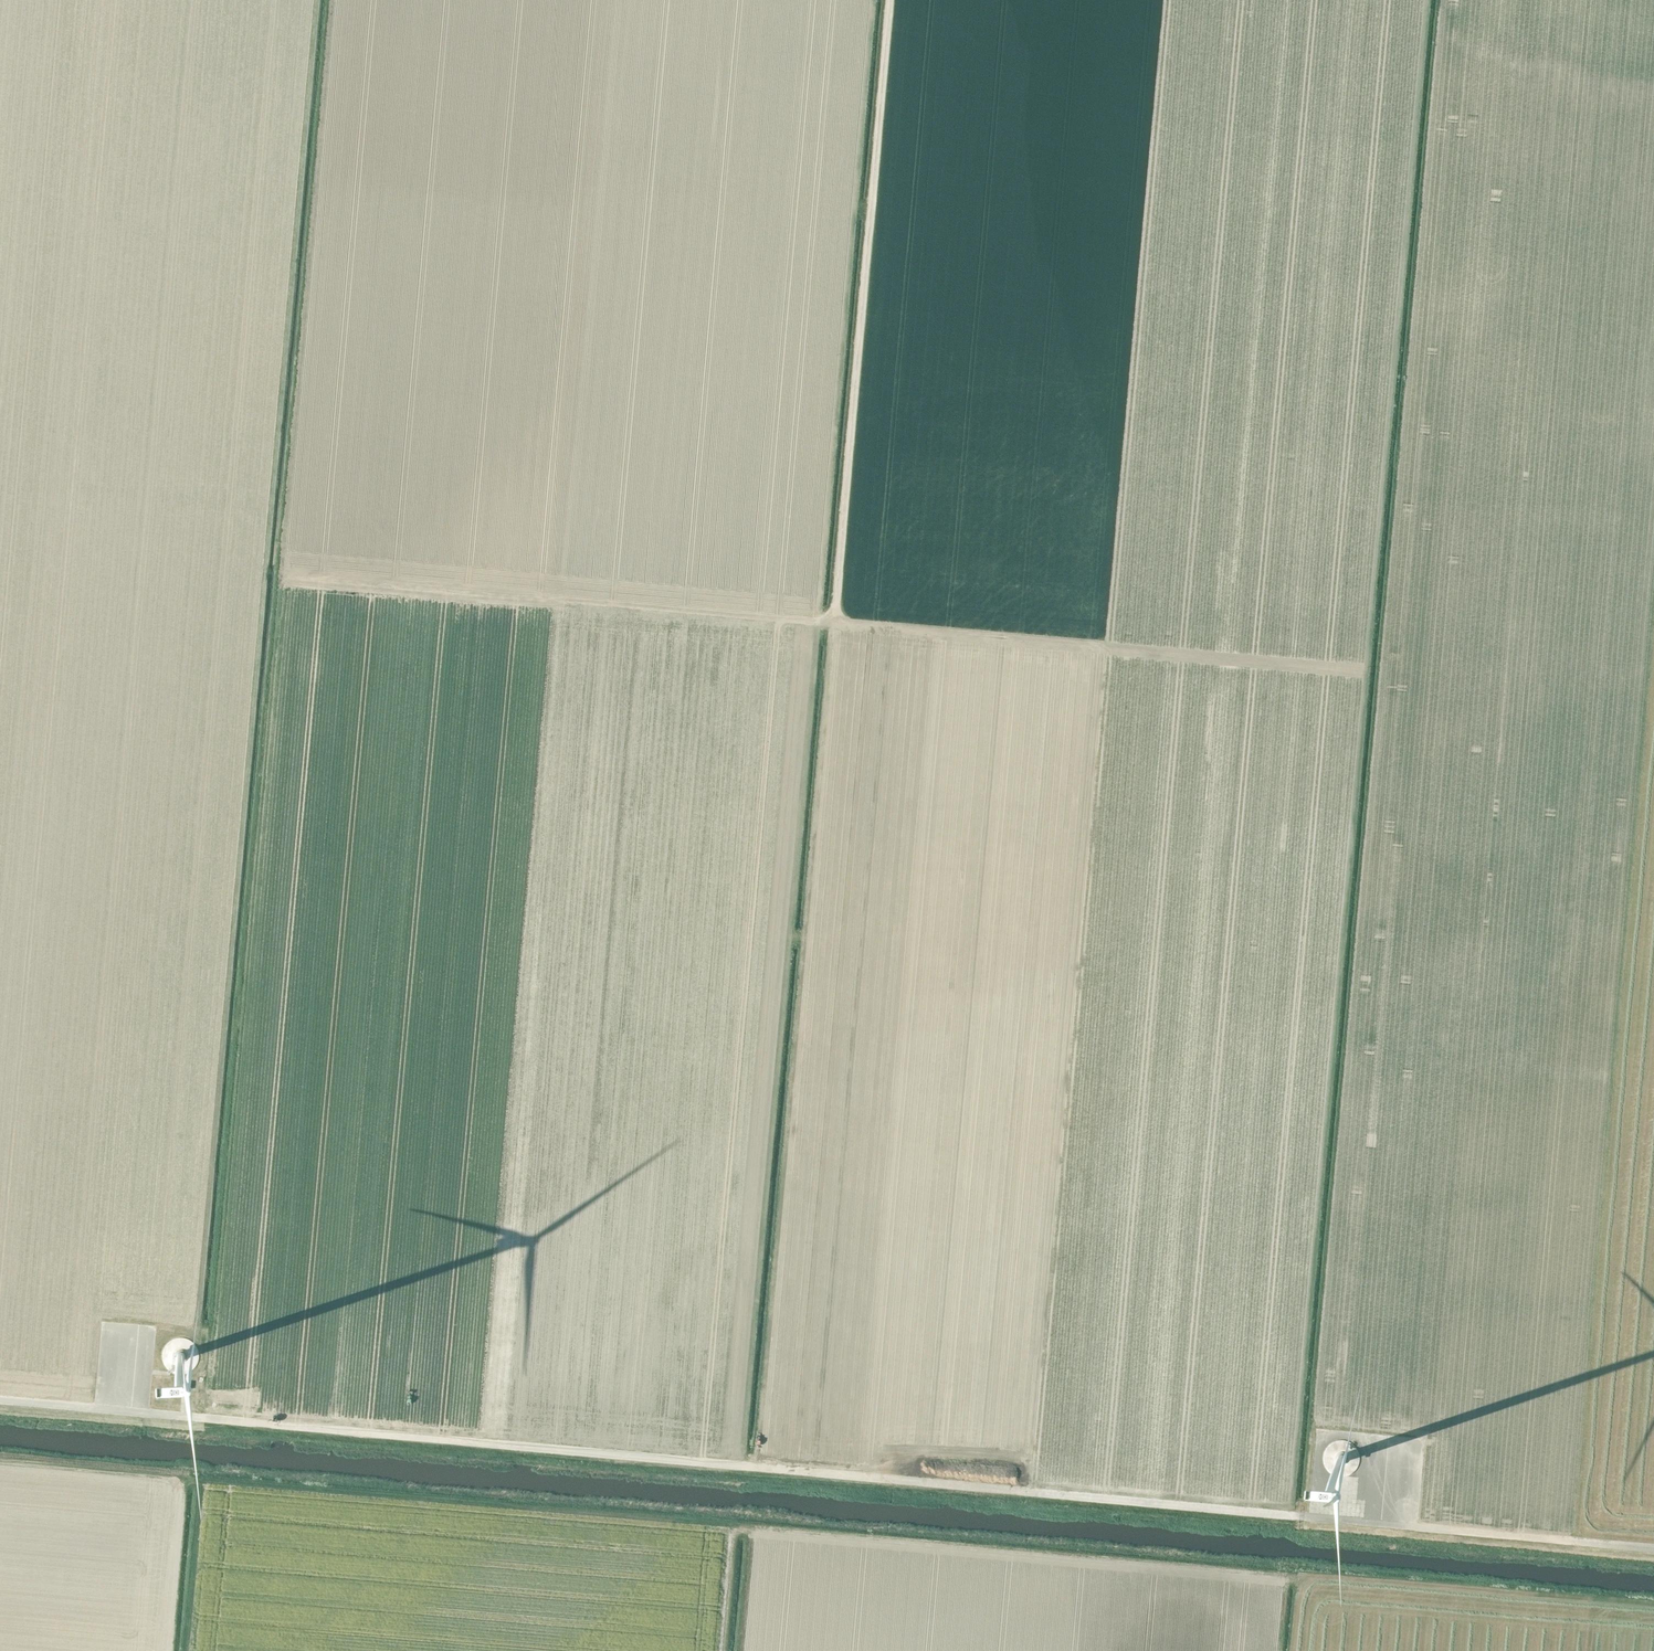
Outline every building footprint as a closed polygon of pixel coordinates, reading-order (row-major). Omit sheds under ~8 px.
[(174,1356),(174,1357),(174,1358),(175,1359),(175,1360),(176,1361),(176,1362),(177,1362),(178,1363),(179,1363),(180,1363),(180,1364),(181,1364),(182,1364),(182,1363),(183,1363),(184,1363),(185,1362),(186,1362),(186,1361),(187,1360),(187,1359),(187,1358),(188,1358),(188,1357),(188,1356),(187,1356),(187,1355),(187,1354),(186,1353),(186,1352),(185,1352),(184,1351),(183,1351),(182,1350),(181,1350),(180,1350),(179,1351),(178,1351),(177,1352),(176,1352),(176,1353),(175,1354),(175,1355),(174,1356)] [(174,1382),(173,1389),(187,1391),(187,1383),(174,1382)] [(1336,1457),(1336,1458),(1336,1459),(1337,1459),(1337,1460),(1338,1461),(1339,1461),(1339,1462),(1340,1462),(1341,1462),(1341,1461),(1342,1461),(1343,1461),(1343,1460),(1344,1460),(1344,1459),(1344,1458),(1344,1457),(1344,1456),(1343,1455),(1343,1454),(1342,1454),(1341,1454),(1340,1453),(1340,1454),(1339,1454),(1338,1454),(1337,1455),(1337,1456),(1336,1456),(1336,1457)]
